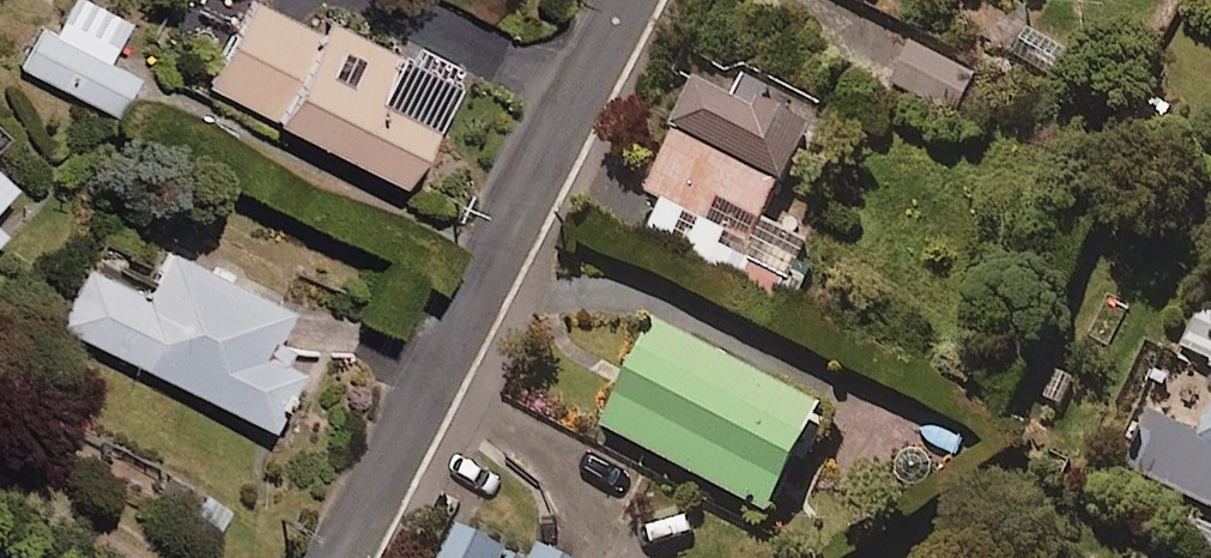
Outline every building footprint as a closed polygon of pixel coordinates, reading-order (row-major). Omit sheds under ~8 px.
[(90,0),(75,0),(58,35),(44,28),(24,68),(120,116),(139,78),(110,63),(132,21),(90,0)] [(258,0),(257,0),(213,87),(408,184),(460,80),(332,17),(324,33),(258,0)] [(974,78),(913,45),(892,83),(954,117),(974,78)] [(794,306),(812,269),(797,262),(806,242),(761,220),(801,139),(760,119),(772,93),(743,78),(730,104),(701,89),(633,225),(794,306)] [(17,185),(0,170),(0,204),(17,185)] [(293,307),(173,248),(150,296),(91,267),(63,326),(276,430),(306,369),(271,351),(293,307)] [(1199,308),(1179,349),(1210,364),(1210,314),(1199,308)] [(820,417),(656,328),(600,432),(765,521),(820,417)] [(1200,438),(1146,412),(1120,466),(1210,510),(1210,415),(1200,438)] [(469,531),(455,557),(521,557),(469,531)]
